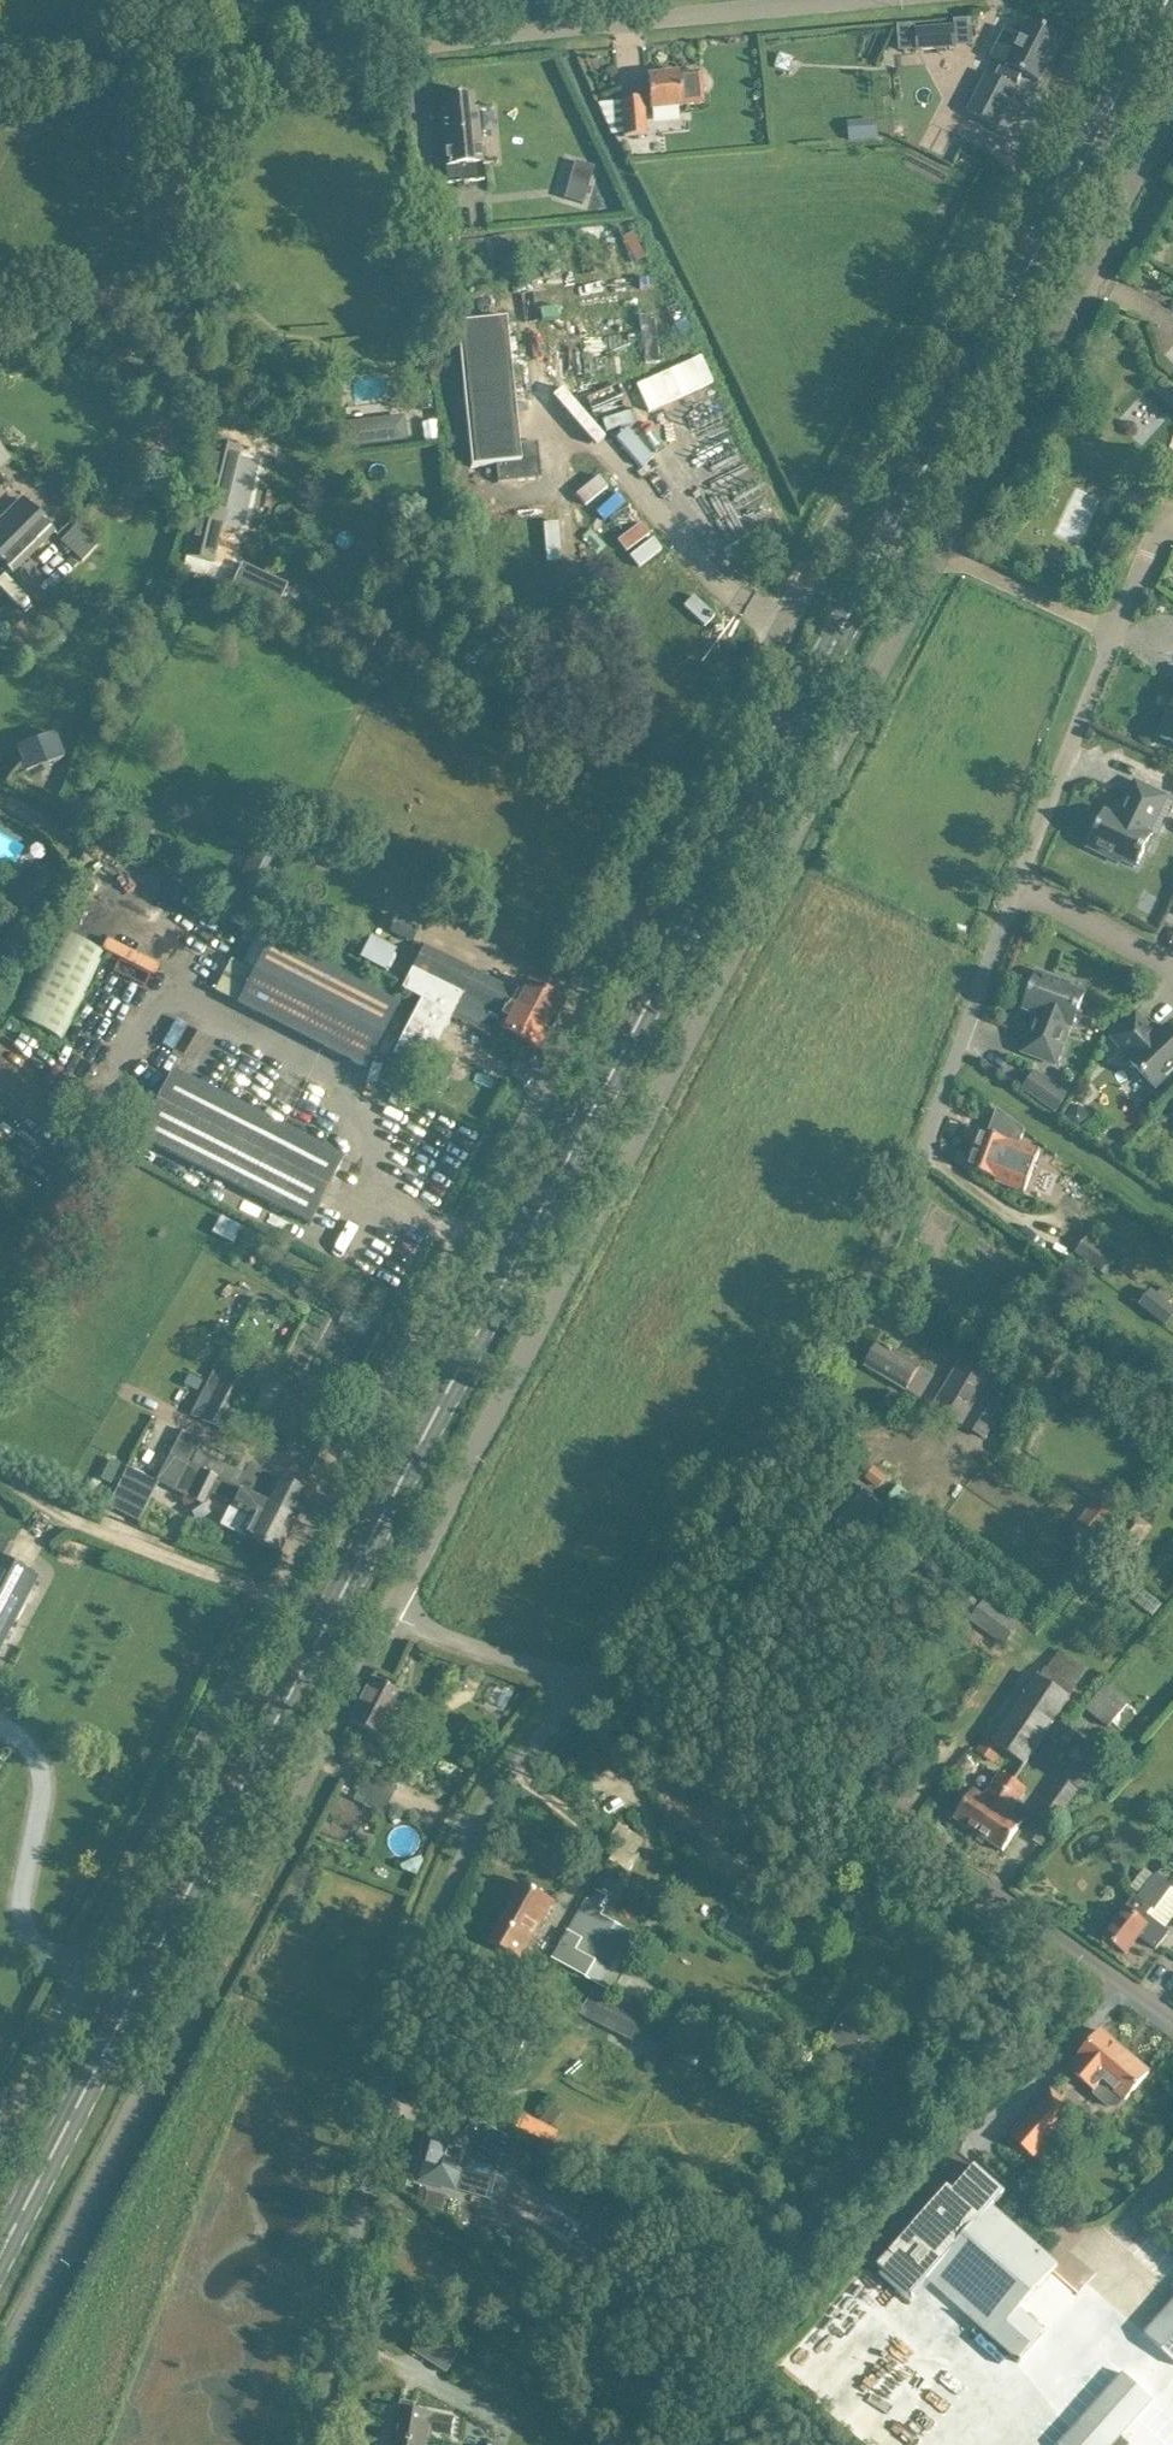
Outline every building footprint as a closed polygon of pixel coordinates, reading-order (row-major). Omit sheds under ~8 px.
[(1006,36),(995,58),(1003,62),(995,77),(988,73),(968,112),(998,127),(1018,88),(1016,87),(1023,73),(1039,81),(1061,38),(1031,22),(1020,44),(1006,36)] [(955,27),(916,30),(917,49),(956,47),(955,27)] [(680,72),(647,76),(650,109),(683,106),(683,105),(703,103),(700,72),(680,74),(680,72)] [(976,77),(947,79),(948,93),(978,90),(976,77)] [(445,116),(440,117),(447,183),(484,180),(477,108),(472,108),(471,93),(443,96),(445,116)] [(623,136),(647,134),(644,97),(621,99),(623,136)] [(589,187),(569,181),(564,198),(584,204),(589,187)] [(469,219),(466,232),(488,237),(490,223),(469,219)] [(470,468),(496,465),(497,484),(542,479),(538,442),(518,444),(506,319),(455,324),(470,468)] [(643,379),(640,320),(593,323),(594,330),(561,332),(563,377),(584,376),(584,383),(643,379)] [(433,411),(431,392),(416,394),(418,412),(433,411)] [(348,448),(407,441),(404,417),(346,423),(348,448)] [(239,450),(213,444),(187,557),(213,563),(239,450)] [(0,522),(0,558),(12,571),(53,530),(23,499),(0,522)] [(1169,713),(1172,714),(1161,737),(1172,743),(1172,705),(1169,713)] [(65,739),(25,750),(33,778),(73,766),(65,739)] [(1136,867),(1145,850),(1148,852),(1154,840),(1151,838),(1152,835),(1150,833),(1168,797),(1136,781),(1118,818),(1106,812),(1093,837),(1094,837),(1089,847),(1097,851),(1096,851),(1112,859),(1112,858),(1120,862),(1121,860),(1136,867)] [(247,885),(266,892),(279,856),(261,850),(247,885)] [(13,1018),(63,1042),(105,954),(55,930),(13,1018)] [(271,939),(237,1004),(364,1069),(398,1004),(271,939)] [(553,1027),(565,1002),(521,980),(515,992),(422,945),(410,968),(462,995),(466,986),(508,1007),(509,1004),(553,1027)] [(1082,1013),(1079,1011),(1085,993),(1069,987),(1070,985),(1062,982),(1063,981),(1046,975),(1046,976),(1038,973),(1034,983),(1033,983),(1024,1009),(1037,1014),(1023,1052),(1056,1065),(1070,1027),(1073,1028),(1074,1024),(1077,1025),(1082,1013)] [(393,1054),(399,1057),(393,1068),(400,1073),(407,1061),(424,1071),(461,998),(430,981),(393,1054)] [(466,986),(462,995),(503,1015),(496,1028),(540,1050),(553,1027),(509,1004),(508,1007),(466,986)] [(1156,1088),(1162,1082),(1165,1085),(1172,1078),(1172,1031),(1168,1026),(1158,1036),(1137,1013),(1111,1037),(1133,1060),(1131,1062),(1156,1088)] [(171,1072),(138,1136),(310,1224),(343,1159),(171,1072)] [(1032,1077),(1023,1089),(1055,1112),(1068,1094),(1048,1080),(1044,1085),(1032,1077)] [(1090,1117),(1078,1105),(1067,1117),(1079,1129),(1090,1117)] [(979,1130),(965,1168),(996,1180),(995,1183),(1025,1194),(1040,1150),(1020,1142),(1024,1130),(997,1109),(988,1133),(979,1130)] [(1051,1185),(1080,1198),(1074,1210),(1099,1222),(1112,1194),(1058,1170),(1051,1185)] [(221,1218),(212,1234),(235,1246),(242,1229),(221,1218)] [(1115,1254),(1090,1234),(1075,1253),(1101,1273),(1115,1254)] [(1140,1306),(1168,1328),(1172,1321),(1172,1307),(1152,1290),(1140,1306)] [(929,1372),(879,1342),(865,1366),(915,1396),(929,1372)] [(986,1440),(1015,1392),(961,1360),(932,1407),(986,1440)] [(199,1397),(190,1415),(198,1419),(223,1432),(246,1387),(212,1370),(199,1397)] [(300,1512),(310,1494),(249,1463),(244,1474),(197,1450),(202,1440),(182,1430),(173,1448),(264,1498),(263,1501),(281,1510),(285,1504),(300,1512)] [(279,1554),(300,1512),(285,1504),(281,1510),(263,1501),(264,1498),(173,1448),(156,1482),(205,1506),(211,1493),(233,1504),(223,1525),(279,1554)] [(110,1457),(98,1476),(111,1484),(122,1465),(110,1457)] [(878,1488),(886,1477),(872,1466),(864,1478),(878,1488)] [(929,1536),(940,1521),(907,1497),(910,1494),(898,1485),(885,1504),(929,1536)] [(1095,1502),(1072,1529),(1091,1546),(1114,1518),(1095,1502)] [(38,1577),(0,1557),(0,1649),(38,1577)] [(1002,1647),(1019,1624),(999,1606),(997,1607),(988,1599),(991,1594),(976,1582),(959,1604),(973,1615),(969,1620),(1002,1647)] [(1025,1765),(1070,1698),(1039,1678),(994,1744),(1003,1750),(1025,1765)] [(359,1747),(400,1768),(410,1749),(397,1742),(395,1746),(379,1737),(401,1695),(371,1679),(348,1722),(367,1732),(359,1747)] [(507,1686),(468,1711),(485,1737),(524,1712),(507,1686)] [(1127,1729),(1140,1711),(1115,1694),(1103,1712),(1127,1729)] [(1072,1754),(1081,1740),(1067,1731),(1058,1744),(1072,1754)] [(1003,1750),(994,1744),(984,1737),(974,1751),(994,1764),(1003,1750)] [(1036,1813),(1053,1825),(1097,1765),(1078,1751),(1059,1777),(1061,1778),(1036,1813)] [(978,1835),(1014,1780),(1002,1772),(985,1796),(975,1789),(954,1820),(978,1835)] [(1010,1813),(1027,1789),(1014,1780),(978,1835),(1003,1852),(1023,1822),(1010,1813)] [(367,1785),(358,1805),(391,1819),(400,1800),(367,1785)] [(636,1856),(644,1841),(622,1828),(611,1846),(618,1851),(612,1861),(631,1873),(639,1858),(636,1856)] [(704,1840),(690,1862),(732,1888),(746,1867),(704,1840)] [(1129,1908),(1127,1907),(1104,1937),(1125,1953),(1139,1935),(1156,1948),(1170,1930),(1151,1916),(1172,1889),(1172,1886),(1157,1874),(1129,1908)] [(523,1883),(490,1942),(521,1960),(555,1901),(523,1883)] [(591,1901),(587,1899),(553,1958),(587,1977),(613,1992),(622,1976),(609,1969),(617,1955),(620,1956),(621,1954),(619,1952),(628,1937),(595,1918),(607,1897),(597,1890),(591,1901)] [(450,1999),(441,1995),(438,2004),(446,2008),(450,1999)] [(610,1999),(599,2022),(645,2045),(657,2022),(610,1999)] [(872,2073),(892,2039),(873,2028),(871,2031),(849,2017),(830,2048),(872,2073)] [(1069,2069),(1094,2090),(1094,2095),(1109,2107),(1120,2106),(1149,2072),(1102,2031),(1069,2069)] [(707,2046),(687,2036),(676,2058),(696,2068),(707,2046)] [(1077,2112),(1051,2090),(1010,2137),(1035,2160),(1077,2112)] [(516,2140),(503,2132),(475,2116),(465,2134),(438,2127),(423,2179),(457,2189),(471,2193),(490,2198),(502,2153),(512,2155),(516,2140)] [(948,2187),(880,2266),(913,2295),(928,2278),(1019,2359),(1044,2330),(1020,2309),(1058,2265),(992,2207),(1004,2192),(976,2166),(953,2191),(948,2187)] [(1172,2361),(1172,2303),(1144,2336),(1172,2361)] [(1058,2444),(1114,2444),(1154,2399),(1123,2371),(1058,2444)] [(433,2431),(452,2434),(455,2418),(397,2408),(391,2444),(430,2444),(433,2431)] [(1153,2444),(1165,2444),(1172,2438),(1172,2421),(1163,2410),(1140,2431),(1153,2444)]
